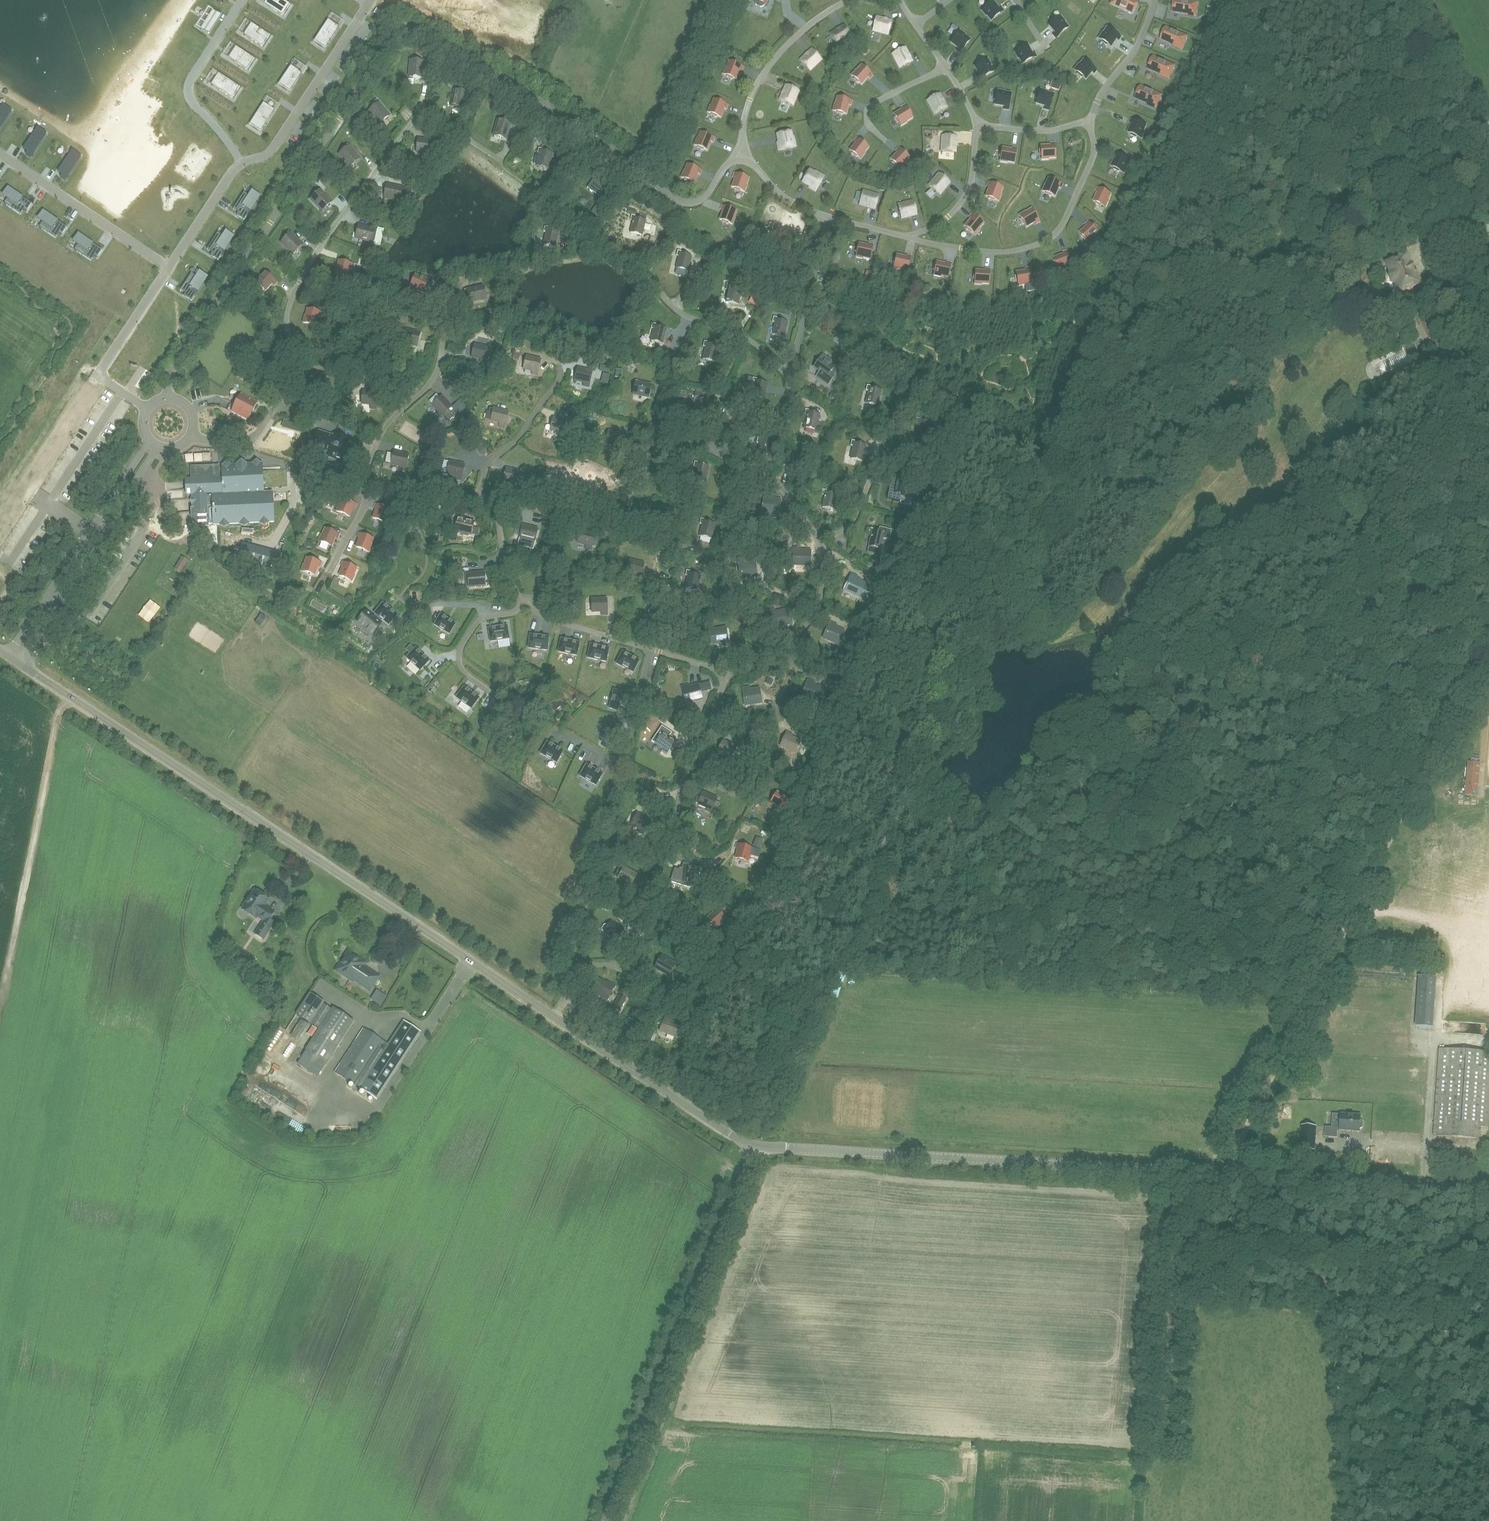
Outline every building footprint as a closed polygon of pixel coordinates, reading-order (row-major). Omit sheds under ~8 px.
[(264,4),(282,16),(290,4),(283,0),(267,0),(264,4)] [(1111,4),(1132,13),(1137,2),(1132,0),(1113,0),(1111,4)] [(1173,11),(1186,13),(1185,15),(1195,17),(1197,3),(1178,0),(1175,0),(1173,11)] [(985,6),(986,7),(981,11),(982,11),(986,16),(987,16),(991,21),(1004,11),(1002,7),(999,9),(994,1),(990,4),(989,3),(985,6)] [(213,11),(201,30),(208,34),(220,15),(213,11)] [(1061,16),(1056,20),(1055,19),(1051,22),(1052,23),(1049,26),(1055,33),(1053,35),(1056,38),(1069,27),(1064,22),(1065,21),(1061,17),(1061,16)] [(888,35),(892,21),(876,17),(873,31),(888,35)] [(328,20),(314,41),(326,48),(339,27),(328,20)] [(251,23),(244,35),(262,47),(270,35),(251,23)] [(838,46),(852,37),(844,25),(830,34),(838,46)] [(1121,37),(1107,28),(1103,34),(1103,33),(1099,39),(1104,42),(1103,43),(1106,46),(1107,44),(1111,47),(1116,39),(1118,40),(1121,37)] [(1166,28),(1161,39),(1173,44),(1172,46),(1181,50),(1187,37),(1166,28)] [(966,35),(960,31),(956,35),(955,34),(952,38),(953,39),(950,43),(958,49),(957,51),(960,53),(970,40),(965,36),(966,35)] [(1019,49),(1019,50),(1014,53),(1015,53),(1018,59),(1019,58),(1022,64),(1037,56),(1035,53),(1033,54),(1028,45),(1024,48),(1023,46),(1019,49)] [(236,47),(228,58),(247,70),(254,59),(236,47)] [(900,68),(913,62),(905,47),(892,54),(900,68)] [(810,71),(822,60),(812,49),(800,60),(810,71)] [(1168,79),(1174,66),(1153,57),(1148,68),(1160,74),(1159,75),(1168,79)] [(991,65),(988,59),(983,62),(982,61),(978,63),(978,64),(974,67),(979,75),(977,77),(979,80),(994,72),(991,66),(991,65)] [(1096,70),(1084,60),(1080,66),(1079,65),(1074,71),(1079,74),(1078,75),(1082,78),(1082,77),(1086,80),(1092,72),(1094,74),(1096,70)] [(422,78),(423,62),(410,61),(409,77),(422,78)] [(742,71),(744,67),(729,62),(727,68),(726,68),(723,74),(728,76),(727,77),(732,79),(732,78),(736,79),(740,71),(742,71)] [(873,76),(861,65),(857,71),(856,70),(851,75),(855,79),(854,80),(858,83),(859,82),(862,85),(868,77),(870,79),(873,76)] [(291,66),(279,84),(290,91),(302,73),(291,66)] [(1178,71),(1175,76),(1182,79),(1184,73),(1178,71)] [(219,73),(211,85),(232,99),(240,87),(219,73)] [(436,77),(441,84),(446,81),(441,73),(436,77)] [(793,106),(799,91),(786,85),(779,100),(793,106)] [(1161,96),(1140,87),(1136,98),(1148,103),(1147,105),(1156,109),(1161,96)] [(1049,110),(1054,94),(1047,92),(1048,91),(1041,89),(1039,95),(1038,94),(1036,99),(1038,99),(1036,103),(1046,107),(1045,109),(1049,110)] [(1008,110),(1011,93),(1005,92),(1005,91),(997,90),(996,95),(995,95),(994,100),(995,101),(995,105),(1005,107),(1004,109),(1008,110)] [(465,109),(467,93),(454,91),(452,106),(465,109)] [(935,115),(947,108),(940,94),(927,101),(935,115)] [(851,105),(852,101),(837,97),(835,104),(833,111),(838,112),(837,113),(842,115),(843,113),(846,114),(849,105),(851,105)] [(727,110),(728,106),(714,100),(711,106),(710,106),(708,112),(712,114),(712,115),(716,117),(717,116),(721,118),(724,109),(727,110)] [(263,103),(250,124),(261,131),(275,110),(263,103)] [(379,124),(389,116),(379,103),(369,112),(379,124)] [(1165,104),(1162,110),(1169,113),(1172,107),(1165,104)] [(12,111),(4,105),(0,111),(0,128),(12,111)] [(907,123),(907,122),(913,118),(905,105),(901,107),(902,109),(894,114),(896,118),(895,118),(897,123),(899,122),(901,126),(907,123)] [(1142,138),(1144,132),(1143,132),(1146,125),(1131,119),(1130,123),(1132,123),(1128,133),(1132,134),(1131,135),(1137,138),(1137,137),(1142,138)] [(506,139),(511,124),(498,120),(494,135),(506,139)] [(31,137),(23,149),(27,151),(25,154),(30,157),(46,134),(38,128),(32,138),(31,137)] [(792,137),(791,132),(777,135),(779,143),(777,143),(779,151),(796,147),(794,137),(792,137)] [(713,143),(715,139),(700,133),(698,139),(697,139),(694,145),(699,147),(698,148),(703,150),(703,149),(707,151),(711,142),(713,143)] [(526,144),(534,145),(534,136),(527,136),(526,144)] [(956,153),(957,137),(942,136),(941,152),(956,153)] [(768,138),(759,141),(761,147),(770,144),(768,138)] [(861,159),(865,153),(869,147),(856,138),(854,141),(856,143),(850,150),(853,153),(852,154),(856,157),(857,156),(861,159)] [(432,155),(434,142),(418,140),(417,153),(432,155)] [(1056,158),(1055,143),(1050,143),(1050,145),(1041,146),(1041,150),(1040,150),(1040,155),(1041,155),(1042,160),(1049,160),(1049,159),(1056,158)] [(349,167),(360,159),(350,147),(339,155),(349,167)] [(1014,163),(1017,148),(1013,147),(1012,150),(1003,148),(1002,152),(1001,152),(1000,157),(1001,157),(1000,162),(1007,163),(1007,162),(1014,163)] [(549,169),(553,154),(542,151),(542,149),(539,148),(537,153),(540,154),(537,166),(549,169)] [(901,169),(906,164),(905,163),(910,159),(899,148),(896,151),(897,152),(891,159),(894,162),(893,163),(896,167),(897,166),(901,169)] [(66,160),(58,172),(62,174),(60,177),(65,180),(81,156),(73,151),(67,161),(66,160)] [(1125,173),(1128,167),(1126,166),(1129,160),(1115,153),(1114,157),(1115,157),(1111,166),(1115,168),(1114,169),(1120,172),(1120,171),(1125,173)] [(933,164),(927,171),(932,176),(938,169),(933,164)] [(700,175),(702,171),(687,165),(685,171),(684,171),(681,177),(686,179),(685,181),(690,183),(690,181),(694,183),(698,174),(700,175)] [(815,172),(810,170),(802,182),(810,187),(809,188),(816,192),(825,177),(815,171),(815,172)] [(745,192),(747,185),(749,179),(734,173),(733,177),(735,178),(732,187),(736,189),(735,190),(740,192),(741,190),(745,192)] [(940,195),(950,183),(939,173),(929,185),(940,195)] [(1061,189),(1063,185),(1048,179),(1046,185),(1045,185),(1042,191),(1046,193),(1046,194),(1051,196),(1051,195),(1055,197),(1059,188),(1061,189)] [(598,218),(614,195),(599,185),(600,184),(595,180),(594,181),(593,180),(587,188),(590,190),(590,191),(592,193),(592,192),(602,199),(591,213),(598,218)] [(999,201),(1001,195),(1001,194),(1003,188),(988,182),(987,186),(989,187),(986,196),(989,198),(989,199),(994,201),(994,200),(999,201)] [(400,202),(403,189),(387,185),(384,198),(400,202)] [(1106,207),(1109,201),(1108,200),(1111,194),(1097,187),(1095,191),(1098,192),(1093,201),(1097,203),(1096,204),(1101,206),(1102,205),(1106,207)] [(8,188),(3,195),(7,198),(4,203),(20,215),(24,210),(26,211),(32,204),(8,188)] [(244,192),(233,209),(238,212),(237,215),(244,220),(250,211),(251,212),(261,196),(252,190),(249,195),(244,192)] [(322,211),(331,202),(320,190),(311,200),(322,211)] [(875,209),(879,195),(864,191),(860,205),(875,209)] [(902,219),(917,215),(913,201),(898,204),(902,219)] [(733,225),(735,218),(734,218),(737,211),(722,206),(721,210),(723,211),(720,220),(723,221),(723,222),(728,224),(728,223),(733,225)] [(1040,222),(1032,209),(1026,212),(1025,212),(1019,215),(1022,219),(1021,220),(1023,225),(1024,224),(1026,227),(1035,222),(1036,224),(1040,222)] [(43,211),(38,219),(42,222),(39,227),(56,238),(59,233),(61,235),(67,227),(43,211)] [(975,235),(980,229),(979,229),(984,224),(972,214),(969,217),(971,219),(965,226),(968,228),(967,230),(971,233),(972,232),(975,235)] [(642,236),(646,221),(635,218),(635,216),(632,215),(631,220),(633,221),(630,233),(642,236)] [(1087,226),(1080,233),(1083,235),(1082,236),(1085,240),(1086,239),(1090,243),(1089,243),(1095,249),(1102,242),(1096,236),(1099,232),(1088,221),(1085,224),(1087,226)] [(371,243),(374,230),(359,226),(356,239),(371,243)] [(555,247),(559,232),(548,230),(548,228),(545,227),(544,232),(546,233),(543,245),(555,247)] [(218,233),(207,249),(212,252),(211,255),(218,260),(224,251),(225,252),(235,236),(226,230),(222,236),(218,233)] [(78,234),(73,242),(78,245),(74,250),(91,261),(94,256),(97,258),(102,250),(78,234)] [(292,254),(302,245),(291,234),(281,243),(292,254)] [(870,259),(873,244),(869,243),(869,246),(859,244),(858,247),(857,247),(856,252),(857,252),(856,257),(863,259),(863,258),(870,259)] [(1066,267),(1073,265),(1067,250),(1063,252),(1064,254),(1055,257),(1056,261),(1055,261),(1057,266),(1058,266),(1060,270),(1066,268),(1066,267)] [(688,272),(692,256),(681,254),(681,252),(678,251),(676,256),(679,257),(676,269),(688,272)] [(908,271),(911,255),(907,254),(907,257),(897,255),(896,259),(895,258),(894,263),(895,264),(894,268),(901,270),(901,269),(908,271)] [(1420,284),(1406,256),(1388,265),(1392,273),(1392,277),(1394,281),(1397,283),(1402,293),(1420,284)] [(353,269),(354,265),(339,261),(337,268),(336,268),(335,274),(348,278),(351,268),(353,269)] [(948,278),(951,262),(947,261),(946,264),(937,262),(936,266),(935,265),(934,270),(935,271),(934,275),(941,277),(941,276),(948,278)] [(1071,279),(1082,275),(1078,264),(1066,269),(1071,279)] [(1032,283),(1030,267),(1025,268),(1026,271),(1016,272),(1017,276),(1016,277),(1016,281),(1018,281),(1019,286),(1025,285),(1025,284),(1032,283)] [(989,284),(990,269),(986,268),(985,271),(976,270),(976,274),(974,274),(974,279),(975,279),(975,284),(982,285),(982,284),(989,284)] [(192,301),(198,292),(209,277),(199,271),(196,276),(191,273),(181,290),(186,293),(184,296),(192,301)] [(277,283),(265,272),(261,277),(260,277),(255,282),(265,291),(272,284),(274,286),(277,283)] [(422,278),(415,275),(409,290),(413,291),(414,289),(423,293),(425,289),(426,290),(428,285),(427,284),(429,280),(422,277),(422,278)] [(1389,297),(1398,294),(1393,281),(1390,282),(1393,290),(1387,292),(1389,297)] [(738,304),(741,289),(730,287),(730,284),(727,284),(726,289),(728,290),(726,302),(738,304)] [(470,303),(486,299),(483,286),(467,290),(470,303)] [(1429,340),(1439,334),(1426,307),(1416,312),(1429,340)] [(497,316),(503,319),(507,313),(501,309),(497,316)] [(322,317),(323,313),(307,310),(306,316),(305,316),(303,323),(317,326),(319,317),(322,317)] [(785,337),(788,322),(777,320),(777,318),(773,317),(772,322),(775,323),(773,335),(785,337)] [(367,331),(368,325),(349,320),(346,331),(362,335),(363,331),(367,331)] [(1388,339),(1404,332),(1400,323),(1395,325),(1397,329),(1386,334),(1388,339)] [(663,344),(666,329),(656,327),(656,324),(652,324),(651,329),(654,329),(651,341),(663,344)] [(418,346),(420,334),(405,330),(402,343),(418,346)] [(1391,345),(1397,342),(1398,344),(1408,339),(1404,332),(1388,339),(1391,345)] [(715,362),(718,346),(707,344),(708,342),(704,341),(703,346),(706,347),(703,359),(715,362)] [(1411,366),(1423,360),(1414,341),(1403,347),(1411,366)] [(486,364),(489,349),(474,346),(472,358),(481,359),(480,362),(486,364)] [(271,372),(279,359),(266,352),(260,362),(268,367),(266,369),(271,372)] [(822,356),(814,368),(820,372),(816,376),(828,385),(834,377),(830,374),(833,368),(828,365),(831,361),(822,356)] [(538,375),(541,361),(526,357),(524,369),(532,371),(532,374),(538,375)] [(589,387),(592,372),(578,369),(575,380),(584,383),(583,385),(589,387)] [(324,390),(326,375),(312,373),(310,385),(319,386),(318,389),(324,390)] [(764,399),(768,384),(757,381),(757,379),(753,378),(752,383),(755,384),(752,396),(764,399)] [(649,398),(651,385),(636,382),(633,395),(649,398)] [(878,406),(881,391),(870,388),(871,386),(867,386),(866,391),(868,391),(866,403),(878,406)] [(788,401),(790,394),(777,391),(775,398),(788,401)] [(376,409),(379,394),(364,392),(362,404),(371,405),(371,408),(376,409)] [(257,403),(243,395),(240,400),(239,400),(232,412),(246,420),(249,414),(251,415),(257,403)] [(440,418),(451,408),(441,397),(432,405),(439,412),(436,414),(440,418)] [(706,418),(709,402),(698,400),(698,398),(694,397),(693,402),(696,403),(694,415),(706,418)] [(869,410),(872,415),(878,412),(876,407),(869,410)] [(505,427),(508,413),(494,409),(491,421),(500,423),(499,426),(505,427)] [(817,430),(820,415),(809,413),(809,410),(806,410),(805,415),(807,415),(805,428),(817,430)] [(564,437),(568,422),(553,418),(550,430),(559,432),(558,435),(564,437)] [(927,439),(931,424),(920,421),(920,419),(917,418),(916,423),(918,424),(915,436),(927,439)] [(285,420),(282,428),(302,433),(304,425),(285,420)] [(328,457),(348,463),(353,447),(348,446),(350,439),(334,434),(333,436),(318,431),(313,447),(329,452),(328,457)] [(620,450),(623,435),(608,432),(606,444),(615,446),(614,449),(620,450)] [(768,459),(772,444),(761,441),(762,439),(758,438),(757,444),(759,444),(756,456),(768,459)] [(862,462),(866,446),(855,444),(856,442),(852,441),(851,446),(853,447),(850,459),(862,462)] [(487,452),(483,446),(479,448),(483,455),(487,452)] [(405,470),(408,455),(393,452),(391,464),(400,466),(399,469),(405,470)] [(274,522),(272,493),(263,493),(262,464),(260,464),(256,462),(253,465),(245,465),(241,463),(238,465),(230,466),(226,464),(223,466),(222,466),(222,470),(219,470),(218,467),(191,468),(192,480),(191,480),(192,480),(192,481),(185,481),(186,490),(192,490),(192,499),(193,510),(200,514),(207,509),(208,509),(208,525),(215,524),(215,525),(220,525),(224,527),(229,524),(240,524),(244,526),(249,523),(260,523),(264,525),(269,522),(274,522)] [(461,480),(464,465),(450,462),(447,474),(456,476),(455,479),(461,480)] [(705,482),(709,467),(698,465),(698,463),(695,462),(694,467),(696,468),(693,480),(705,482)] [(517,487),(521,473),(506,470),(503,481),(512,483),(512,486),(517,487)] [(904,495),(908,480),(897,478),(897,476),(894,475),(893,480),(895,481),(892,493),(904,495)] [(834,510),(837,495),(826,493),(827,491),(823,490),(822,495),(825,496),(822,508),(834,510)] [(778,515),(781,500),(769,499),(769,496),(764,495),(763,498),(765,499),(763,512),(778,515)] [(356,509),(357,505),(343,499),(340,505),(339,505),(337,511),(350,517),(353,508),(356,509)] [(386,523),(388,517),(388,516),(390,510),(376,504),(374,508),(376,509),(373,518),(386,523)] [(646,527),(647,524),(649,524),(651,516),(649,516),(649,513),(635,509),(632,521),(641,523),(640,526),(646,527)] [(471,535),(474,522),(458,518),(455,531),(471,535)] [(712,540),(715,524),(704,522),(704,520),(701,519),(700,524),(702,525),(699,537),(712,540)] [(443,528),(437,526),(435,534),(441,536),(443,528)] [(534,544),(538,530),(523,526),(520,538),(529,540),(529,543),(534,544)] [(338,538),(340,534),(325,528),(322,535),(319,541),(332,546),(336,537),(338,538)] [(880,549),(884,534),(873,532),(873,529),(870,529),(869,534),(871,534),(868,547),(880,549)] [(592,550),(595,535),(580,532),(578,543),(587,545),(586,548),(592,550)] [(369,552),(372,546),(371,545),(374,539),(359,533),(357,537),(360,538),(356,547),(369,552)] [(281,554),(242,544),(239,555),(238,559),(252,563),(276,570),(281,554)] [(810,565),(810,551),(798,551),(798,548),(793,548),(793,551),(795,551),(795,565),(810,565)] [(188,561),(182,557),(174,569),(180,573),(188,561)] [(321,567),(322,563),(307,558),(305,565),(304,565),(302,571),(315,575),(318,566),(321,567)] [(640,579),(644,565),(629,561),(626,572),(635,575),(634,578),(640,579)] [(352,581),(355,575),(354,575),(357,568),(343,562),(341,566),(343,567),(339,576),(352,581)] [(743,564),(743,562),(738,562),(738,565),(740,565),(742,579),(757,577),(755,563),(743,564)] [(697,591),(700,576),(689,574),(690,571),(686,571),(685,576),(688,576),(685,589),(697,591)] [(469,588),(485,586),(484,573),(468,574),(469,588)] [(859,597),(865,584),(854,579),(855,577),(850,574),(849,577),(851,578),(845,591),(859,597)] [(539,594),(555,593),(554,580),(538,581),(539,594)] [(608,614),(607,599),(592,600),(592,612),(601,612),(602,615),(608,614)] [(398,615),(383,602),(374,613),(376,614),(373,617),(367,611),(358,622),(373,634),(381,623),(380,622),(382,619),(389,626),(398,615)] [(789,624),(786,610),(774,613),(774,610),(769,612),(769,614),(771,614),(774,628),(789,624)] [(449,635),(455,625),(445,618),(440,615),(434,625),(438,628),(449,635)] [(839,645),(845,632),(833,627),(834,624),(830,622),(829,625),(830,626),(825,639),(839,645)] [(509,639),(507,626),(488,629),(490,642),(509,639)] [(714,630),(713,628),(708,628),(709,631),(711,631),(713,645),(728,642),(725,628),(714,630)] [(547,651),(549,637),(530,635),(528,648),(547,651)] [(577,656),(579,643),(561,639),(558,652),(577,656)] [(592,646),(592,666),(604,666),(604,646),(592,646)] [(406,658),(420,671),(429,661),(415,648),(406,658)] [(622,654),(622,671),(632,671),(632,654),(622,654)] [(519,693),(533,684),(528,677),(514,685),(519,693)] [(700,682),(703,693),(711,691),(710,689),(707,680),(700,682)] [(822,689),(822,688),(811,684),(812,682),(807,680),(806,683),(808,683),(803,697),(826,704),(830,692),(822,689)] [(702,698),(698,685),(686,688),(686,686),(681,687),(682,690),(683,689),(687,703),(702,698)] [(479,698),(464,687),(456,698),(471,709),(479,698)] [(747,691),(746,688),(741,689),(742,692),(744,691),(746,705),(761,703),(759,689),(747,691)] [(553,710),(567,701),(561,694),(548,703),(553,710)] [(625,694),(612,694),(613,711),(625,711),(625,694)] [(523,726),(523,723),(517,722),(508,720),(506,736),(514,738),(516,725),(523,726)] [(614,721),(602,733),(609,739),(620,727),(614,721)] [(795,753),(800,742),(791,737),(792,735),(787,733),(781,746),(795,753)] [(665,754),(674,742),(662,734),(655,743),(662,749),(661,751),(665,754)] [(730,761),(736,747),(723,741),(718,752),(726,756),(725,759),(730,761)] [(563,752),(547,742),(540,754),(557,763),(563,752)] [(1477,763),(1478,758),(1471,758),(1470,762),(1468,762),(1466,795),(1477,796),(1479,763),(1477,763)] [(603,774),(586,765),(579,777),(596,787),(603,774)] [(734,788),(729,786),(726,793),(731,795),(734,788)] [(703,793),(701,797),(699,796),(696,797),(695,800),(696,803),(698,804),(707,808),(705,811),(711,813),(717,799),(703,793)] [(786,798),(777,793),(771,803),(784,811),(793,797),(788,794),(786,798)] [(643,835),(650,822),(637,814),(631,825),(639,829),(638,832),(643,835)] [(753,846),(760,849),(763,840),(756,838),(753,846)] [(750,862),(752,855),(750,855),(752,848),(736,845),(736,849),(738,849),(736,859),(739,860),(739,861),(745,863),(745,861),(750,862)] [(679,871),(675,870),(673,875),(677,877),(675,883),(690,888),(694,876),(679,871)] [(247,900),(244,904),(245,906),(242,910),(255,919),(257,917),(263,921),(264,921),(255,934),(263,939),(273,922),(270,920),(274,913),(263,906),(268,900),(254,891),(249,900),(247,900)] [(718,930),(722,925),(721,924),(726,919),(715,908),(712,911),(714,913),(707,920),(710,923),(709,924),(713,928),(714,927),(718,930)] [(623,930),(610,923),(608,926),(606,925),(604,925),(601,929),(602,931),(604,933),(612,938),(611,940),(616,943),(623,930)] [(369,991),(378,977),(366,970),(362,967),(364,963),(361,961),(355,957),(348,953),(344,960),(339,968),(340,973),(350,980),(352,978),(358,982),(358,983),(369,991)] [(244,963),(250,967),(255,960),(248,955),(244,963)] [(669,976),(676,964),(662,957),(655,968),(669,976)] [(1433,1028),(1436,978),(1419,977),(1416,1027),(1433,1028)] [(606,984),(597,979),(590,991),(607,1001),(615,987),(607,982),(606,984)] [(318,1028),(331,1008),(323,1003),(310,994),(297,1015),(310,1023),(318,1028)] [(623,1022),(626,1015),(625,1015),(632,1002),(625,999),(619,996),(613,1008),(618,1010),(614,1017),(623,1022)] [(327,1065),(354,1023),(333,1009),(299,1062),(309,1069),(319,1076),(326,1064),(327,1065)] [(675,1037),(680,1026),(670,1022),(671,1020),(666,1018),(660,1031),(675,1037)] [(291,1036),(297,1039),(307,1024),(302,1020),(291,1036)] [(354,1086),(366,1068),(372,1072),(361,1090),(375,1099),(418,1032),(404,1023),(389,1046),(364,1029),(335,1073),(354,1086)] [(307,1035),(313,1038),(318,1030),(312,1026),(307,1035)] [(644,1038),(650,1040),(653,1034),(647,1032),(644,1038)] [(1488,1120),(1488,1052),(1440,1048),(1434,1136),(1477,1139),(1478,1126),(1488,1127),(1488,1120)] [(1360,1131),(1360,1129),(1363,1128),(1363,1122),(1361,1120),(1361,1116),(1341,1114),(1340,1130),(1360,1131)] [(1301,1125),(1300,1149),(1315,1151),(1317,1126),(1301,1125)]
